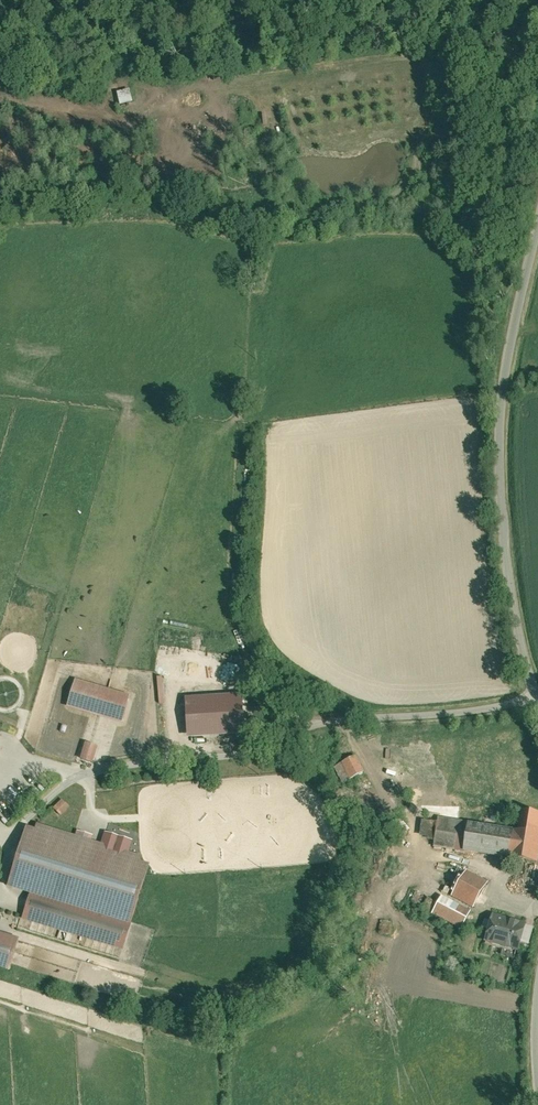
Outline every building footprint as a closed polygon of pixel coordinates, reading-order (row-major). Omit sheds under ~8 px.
[(119,105),(132,103),(129,89),(117,92),(119,105)] [(127,700),(73,684),(64,711),(119,727),(127,700)] [(239,700),(181,704),(184,742),(242,739),(239,700)] [(94,751),(83,747),(78,763),(88,766),(94,751)] [(331,771),(339,787),(360,775),(353,760),(331,771)] [(52,808),(59,816),(69,808),(62,799),(52,808)] [(537,857),(537,818),(517,815),(514,835),(509,864),(509,866),(536,871),(537,857)] [(418,837),(432,838),(434,823),(421,821),(418,837)] [(463,857),(467,827),(444,823),(439,853),(463,857)] [(463,857),(509,864),(514,835),(473,828),(467,827),(463,857)] [(34,829),(32,834),(25,832),(7,892),(28,899),(21,924),(120,955),(130,928),(144,881),(148,870),(138,866),(139,861),(125,857),(128,845),(102,837),(99,849),(87,846),(89,840),(75,836),(73,842),(34,829)] [(448,901),(472,913),(485,888),(461,875),(448,901)] [(431,919),(437,909),(421,900),(416,911),(431,919)] [(473,919),(441,902),(437,909),(431,919),(464,936),(473,919)] [(515,926),(493,920),(485,950),(513,957),(520,959),(528,929),(515,926)] [(0,937),(0,975),(7,977),(18,943),(0,937)]
